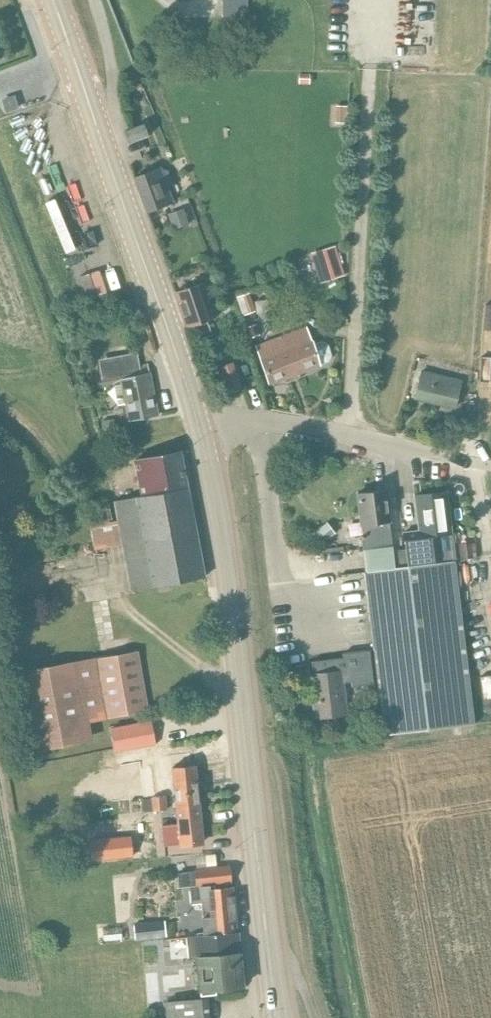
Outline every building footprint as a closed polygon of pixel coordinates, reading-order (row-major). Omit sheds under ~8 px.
[(248,19),(247,0),(222,0),(222,19),(248,19)] [(5,98),(2,99),(5,112),(10,110),(18,108),(14,96),(5,98)] [(129,143),(141,138),(148,135),(143,124),(124,131),(129,143)] [(144,212),(146,211),(173,202),(167,184),(172,182),(166,169),(161,168),(132,178),(144,212)] [(189,224),(183,209),(167,214),(172,230),(189,224)] [(336,244),(312,251),(321,281),(345,274),(336,244)] [(188,326),(198,323),(216,317),(205,282),(177,291),(188,326)] [(235,298),(241,316),(255,311),(248,293),(235,298)] [(124,317),(138,314),(135,299),(121,303),(124,317)] [(255,324),(246,328),(250,338),(259,335),(255,324)] [(312,344),(310,337),(305,325),(254,345),(269,384),(320,365),(320,363),(329,360),(331,355),(327,344),(321,342),(312,344)] [(222,350),(212,352),(215,361),(224,359),(222,350)] [(138,365),(136,354),(115,358),(116,362),(97,365),(100,383),(120,379),(128,420),(157,415),(149,373),(147,364),(138,365)] [(229,393),(241,389),(232,362),(220,365),(229,393)] [(454,406),(460,380),(421,369),(414,396),(454,406)] [(113,419),(100,421),(101,429),(114,428),(113,419)] [(140,496),(113,501),(117,520),(121,544),(130,591),(180,581),(205,577),(188,487),(184,469),(181,451),(133,460),(140,496)] [(363,549),(366,573),(407,567),(404,549),(391,551),(388,522),(390,522),(387,490),(357,492),(359,524),(361,524),(364,549),(363,549)] [(450,533),(445,494),(415,497),(419,533),(402,535),(404,549),(407,567),(434,564),(433,563),(429,536),(450,533)] [(473,544),(458,545),(460,559),(465,559),(475,557),(474,554),(473,544)] [(366,573),(366,572),(383,715),(385,733),(472,723),(453,562),(434,564),(366,573)] [(32,752),(93,741),(89,721),(147,711),(137,650),(100,657),(18,671),(32,752)] [(314,718),(346,714),(343,684),(347,683),(345,669),(357,667),(356,656),(312,661),(313,674),(309,675),(314,718)] [(116,750),(155,743),(151,720),(111,727),(116,750)] [(175,796),(198,793),(195,764),(172,767),(175,796)] [(151,798),(166,796),(164,782),(150,783),(151,798)] [(198,793),(175,796),(178,822),(201,820),(198,793)] [(166,796),(151,798),(142,799),(143,811),(153,810),(153,811),(167,810),(166,796)] [(201,820),(178,822),(178,829),(179,841),(180,847),(183,847),(203,844),(202,839),(201,820)] [(129,834),(87,839),(89,860),(131,856),(129,834)] [(203,935),(237,930),(232,888),(230,888),(227,866),(196,869),(197,884),(188,886),(190,904),(200,903),(203,935)] [(133,924),(133,940),(150,939),(149,923),(133,924)] [(237,930),(203,935),(185,936),(188,959),(197,958),(201,996),(216,995),(215,988),(242,985),(237,930)] [(208,998),(165,1002),(167,1017),(210,1017),(208,998)]
